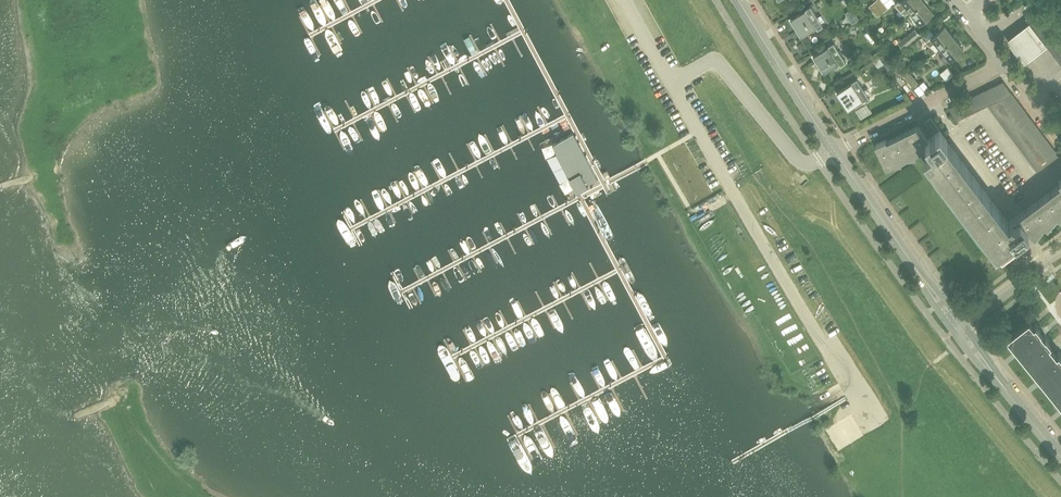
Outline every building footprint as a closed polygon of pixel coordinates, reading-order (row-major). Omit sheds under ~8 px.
[(873,11),(873,12),(884,2),(882,0),(876,0),(868,6),(873,11)] [(894,2),(900,9),(905,15),(910,12),(924,0),(900,0),(899,0),(897,0),(896,0),(894,2)] [(924,0),(910,12),(915,18),(913,19),(917,25),(933,12),(924,0)] [(888,8),(884,2),(873,12),(877,17),(888,8)] [(791,18),(801,35),(816,26),(817,28),(823,25),(821,21),(824,20),(821,14),(818,16),(811,5),(804,9),(805,9),(791,18)] [(1041,5),(1025,17),(1060,64),(1060,31),(1041,5)] [(923,36),(927,39),(925,41),(930,46),(935,42),(940,48),(954,37),(944,25),(933,34),(931,30),(923,36)] [(903,48),(915,38),(920,34),(915,28),(898,42),(903,48)] [(963,48),(954,37),(940,48),(945,54),(941,57),(945,63),(949,59),(950,60),(963,48)] [(828,45),(813,54),(824,72),(839,63),(840,65),(846,61),(834,41),(828,45)] [(886,53),(879,57),(880,58),(884,64),(893,78),(899,73),(900,73),(889,58),(886,53)] [(856,65),(851,69),(854,74),(859,70),(856,65)] [(900,71),(904,77),(910,72),(905,67),(900,71)] [(904,77),(914,89),(919,85),(910,72),(904,77)] [(852,106),(855,110),(866,103),(864,101),(870,97),(857,78),(851,81),(851,82),(837,91),(848,108),(852,106)] [(1003,81),(994,86),(997,92),(1007,87),(1003,81)] [(994,86),(987,89),(993,101),(999,98),(1000,98),(997,92),(994,86)] [(1011,92),(1007,87),(997,92),(1000,98),(1011,92)] [(988,104),(993,101),(987,89),(981,92),(987,104),(988,104)] [(981,107),(987,104),(981,92),(975,95),(981,107)] [(1011,92),(1000,98),(999,98),(1003,103),(1013,95),(1011,92)] [(975,110),(981,107),(975,95),(969,98),(975,110)] [(1007,108),(1017,101),(1013,95),(1003,103),(1007,108)] [(969,113),(975,110),(969,98),(963,101),(969,113)] [(1003,103),(999,98),(993,101),(988,104),(993,110),(1003,103)] [(963,101),(956,104),(962,116),(969,113),(963,101)] [(1011,114),(1021,106),(1017,101),(1007,108),(1011,114)] [(993,110),(997,116),(1007,108),(1003,103),(993,110)] [(956,119),(962,116),(956,104),(950,107),(956,119)] [(860,111),(866,121),(875,115),(869,106),(860,111)] [(1015,119),(1025,111),(1021,106),(1011,114),(1015,119)] [(1007,108),(997,116),(1001,121),(1011,114),(1007,108)] [(1019,125),(1029,117),(1025,111),(1015,119),(1019,125)] [(1011,114),(1001,121),(1005,127),(1015,119),(1011,114)] [(1023,130),(1033,122),(1029,117),(1019,125),(1023,130)] [(1005,127),(1009,132),(1019,125),(1015,119),(1005,127)] [(1027,135),(1038,128),(1033,122),(1023,130),(1027,135)] [(1019,125),(1009,132),(1013,138),(1023,130),(1019,125)] [(1008,224),(944,140),(947,138),(939,128),(925,139),(914,130),(884,144),(882,141),(876,143),(886,165),(893,162),(901,161),(900,158),(907,155),(915,154),(914,151),(921,148),(925,154),(924,154),(996,249),(998,247),(1001,250),(1017,238),(1020,241),(1024,235),(1031,231),(1032,231),(1031,229),(1036,226),(1039,228),(1044,221),(1043,220),(1048,216),(1051,219),(1056,212),(1055,211),(1060,208),(1060,209),(1060,184),(1008,224)] [(1031,141),(1042,133),(1038,128),(1027,135),(1031,141)] [(1023,130),(1013,138),(1017,143),(1027,135),(1023,130)] [(1036,146),(1046,139),(1042,133),(1031,141),(1036,146)] [(597,179),(575,134),(553,146),(575,190),(597,179)] [(1027,135),(1017,143),(1021,149),(1031,141),(1027,135)] [(1040,152),(1050,144),(1046,139),(1036,146),(1040,152)] [(1031,141),(1021,149),(1025,154),(1036,146),(1031,141)] [(1044,157),(1054,150),(1050,144),(1040,152),(1044,157)] [(1036,146),(1025,154),(1029,159),(1040,152),(1036,146)] [(1048,163),(1050,161),(1058,155),(1054,150),(1044,157),(1048,163)] [(1040,152),(1029,159),(1034,165),(1044,157),(1040,152)] [(1044,157),(1034,165),(1038,170),(1048,163),(1044,157)] [(798,179),(807,183),(810,177),(801,173),(798,179)] [(1045,337),(1044,335),(1039,329),(1037,330),(1029,319),(1008,336),(1031,365),(1052,348),(1043,338),(1045,337)] [(796,349),(809,342),(807,337),(793,344),(796,349)] [(1060,359),(1052,348),(1031,365),(1055,394),(1060,389),(1060,359)]
